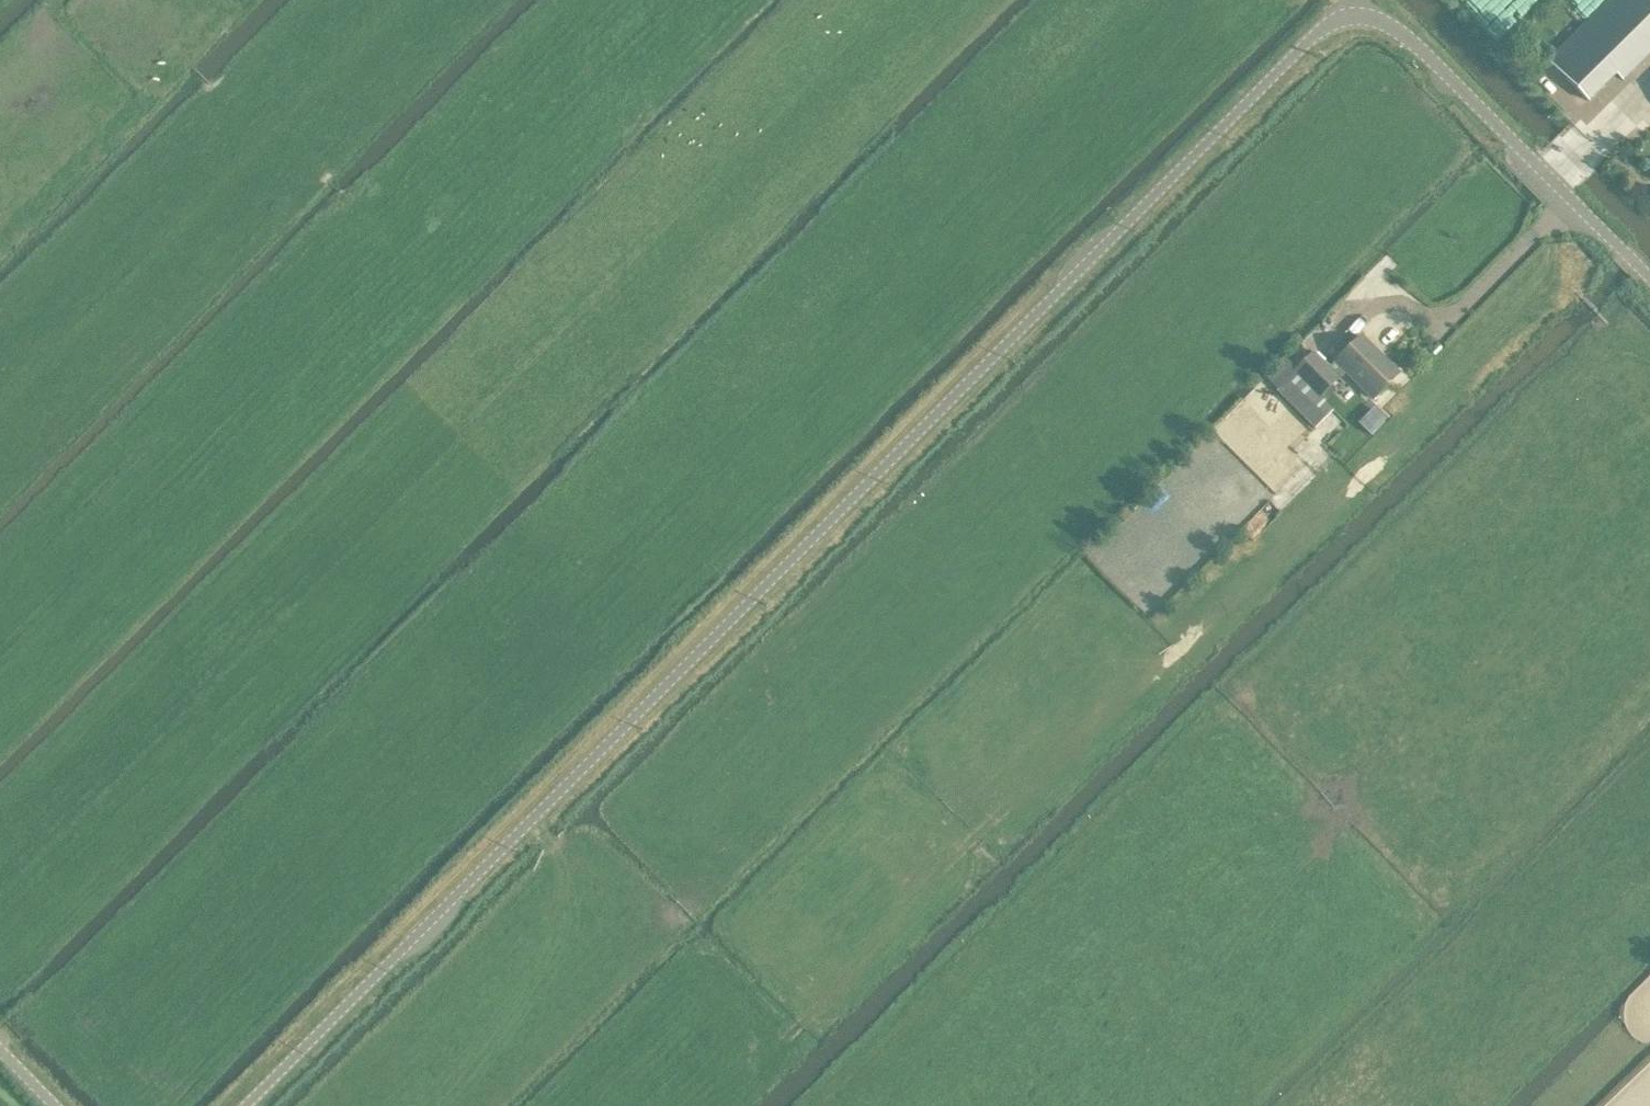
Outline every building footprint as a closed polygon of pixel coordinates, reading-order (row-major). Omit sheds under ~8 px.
[(1649,55),(1649,0),(1611,0),(1549,61),(1590,104),(1618,77),(1623,81),(1649,55)] [(1335,363),(1329,369),(1339,379),(1345,372),(1359,387),(1372,400),(1397,374),(1361,338),(1335,363)] [(1319,398),(1339,379),(1329,369),(1313,353),(1293,373),(1319,398)] [(1332,411),(1319,398),(1293,373),(1277,390),(1315,428),(1332,411)] [(1385,421),(1374,410),(1360,425),(1370,436),(1385,421)]
